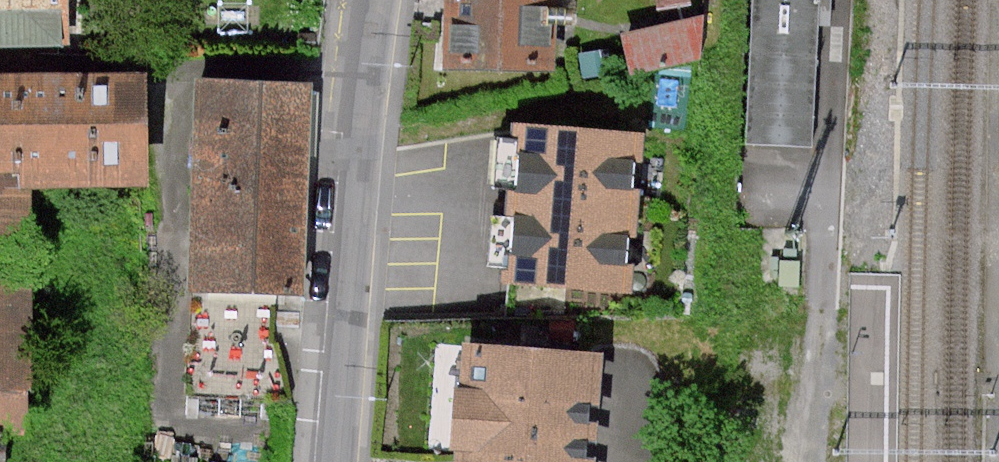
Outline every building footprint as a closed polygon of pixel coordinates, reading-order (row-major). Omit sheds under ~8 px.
[(69,0),(0,0),(0,34),(28,35),(69,35),(69,0)] [(553,61),(557,0),(465,0),(462,55),(553,61)] [(661,21),(625,30),(636,73),(703,59),(712,11),(695,15),(692,0),(658,0),(661,21)] [(749,141),(810,147),(822,60),(841,60),(847,0),(756,0),(749,141)] [(0,77),(0,185),(18,184),(139,183),(138,75),(4,77),(0,77)] [(313,81),(211,77),(205,280),(306,283),(309,198),(313,81)] [(651,126),(519,121),(521,137),(502,133),(498,183),(514,184),(514,211),(497,210),(491,261),(516,265),(514,277),(638,288),(651,126)] [(14,409),(16,276),(18,184),(0,185),(0,409),(14,409)] [(219,310),(289,317),(292,290),(221,282),(219,310)] [(609,350),(475,340),(466,461),(601,461),(609,350)] [(12,424),(0,424),(0,461),(11,461),(12,424)]
